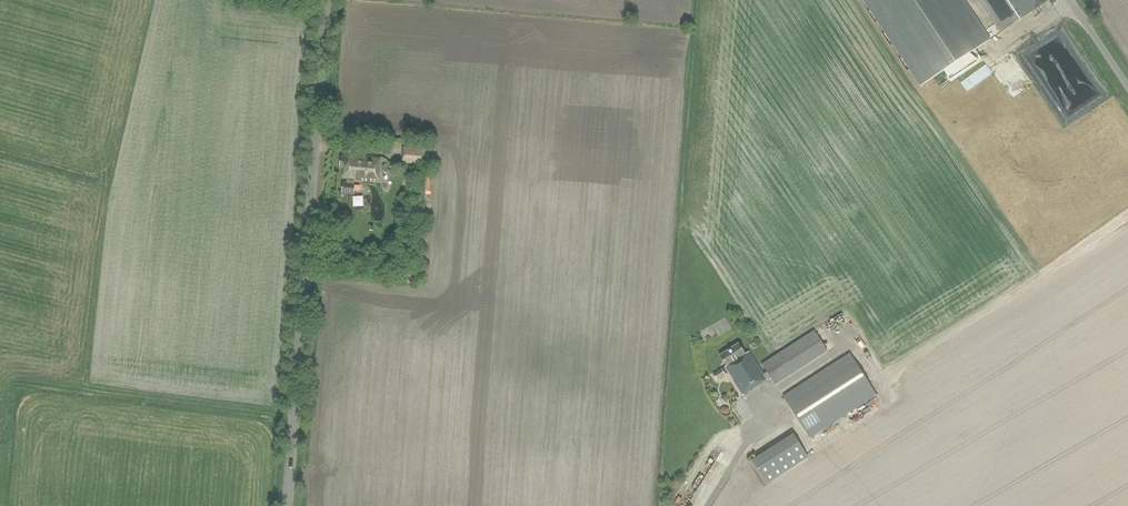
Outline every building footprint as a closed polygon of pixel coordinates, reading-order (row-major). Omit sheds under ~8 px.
[(920,87),(943,71),(951,82),(982,61),(975,50),(991,40),(964,0),(862,0),(920,87)] [(1000,33),(1043,4),(1040,0),(978,0),(1000,33)] [(969,90),(995,72),(988,63),(963,81),(969,90)] [(426,148),(404,146),(403,163),(424,165),(426,148)] [(352,184),(353,181),(377,183),(380,159),(352,156),(352,158),(340,157),(339,168),(343,168),(342,178),(346,178),(345,184),(342,183),(341,193),(352,194),(353,184),(352,184)] [(828,350),(815,329),(762,363),(767,371),(764,373),(750,350),(746,353),(739,342),(720,355),(727,365),(714,374),(718,379),(729,372),(743,394),(771,376),(776,384),(828,350)] [(877,395),(851,354),(783,397),(810,438),(877,395)] [(809,457),(794,433),(752,460),(768,484),(809,457)]
